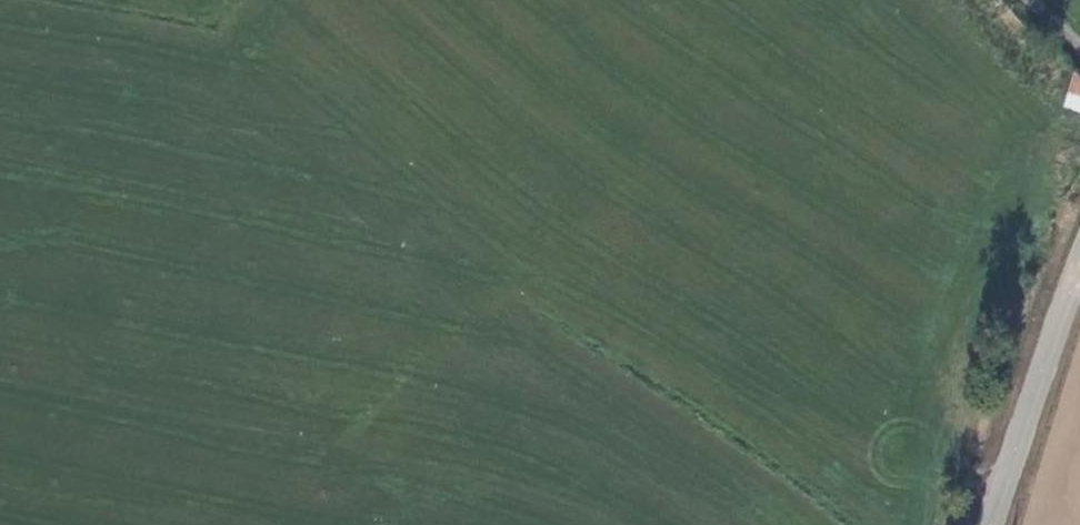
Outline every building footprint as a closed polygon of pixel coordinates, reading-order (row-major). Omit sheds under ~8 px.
[(1062,117),(1073,120),(1079,122),(1079,74),(1079,73),(1062,117)]
